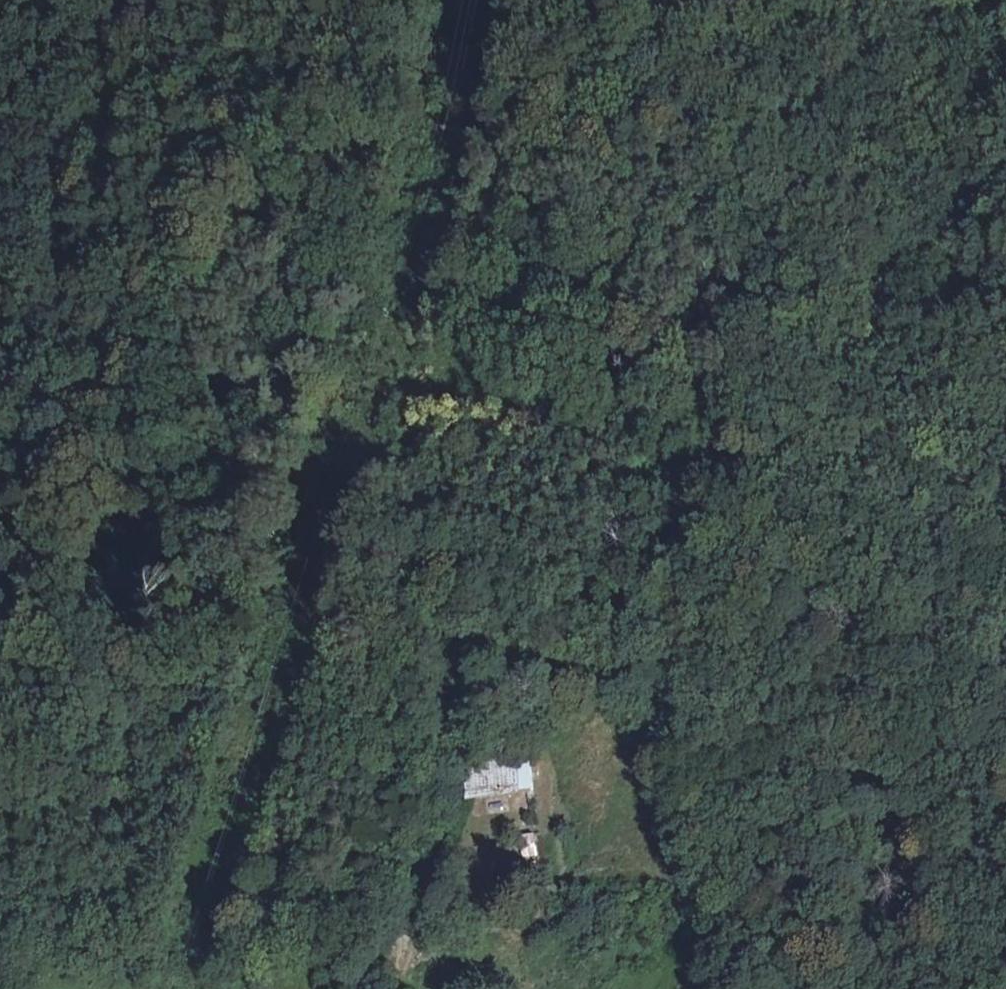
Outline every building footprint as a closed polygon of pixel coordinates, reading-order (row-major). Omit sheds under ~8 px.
[(533,829),(520,829),(519,852),(533,852),(533,829)]
